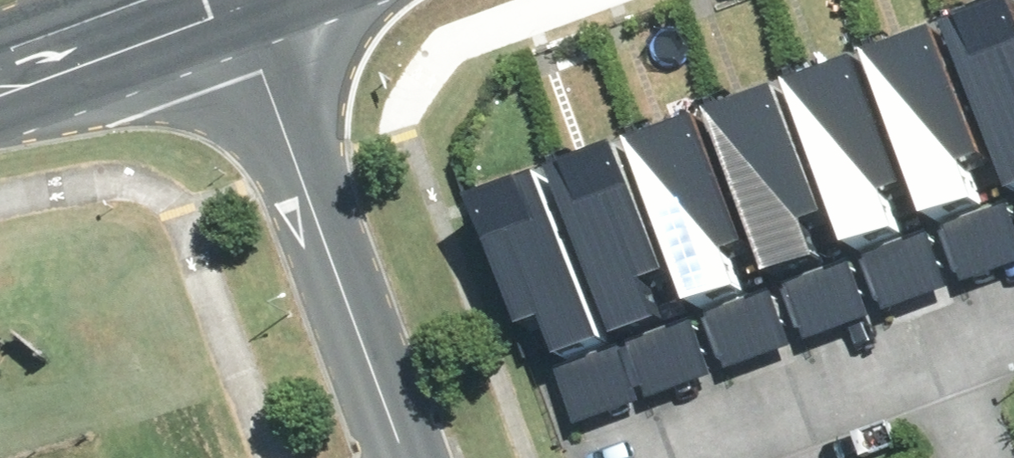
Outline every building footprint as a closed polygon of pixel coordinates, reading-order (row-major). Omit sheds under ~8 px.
[(960,27),(1013,173),(1013,7),(960,27)] [(976,167),(994,161),(948,36),(884,59),(943,220),(989,204),(976,167)] [(897,192),(915,185),(869,60),(805,84),(864,245),(910,228),(897,192)] [(819,222),(837,216),(791,91),(727,114),(786,275),(832,258),(819,222)] [(738,249),(756,242),(710,117),(646,141),(705,302),(751,285),(738,249)] [(656,279),(674,272),(628,147),(564,171),(624,332),(670,315),(656,279)] [(494,198),(540,323),(558,317),(571,353),(617,336),(558,175),(494,198)] [(1004,205),(947,226),(967,282),(1013,264),(1013,233),(1004,205)] [(945,285),(925,230),(868,251),(889,306),(945,285)] [(867,315),(847,260),(790,281),(810,336),(867,315)] [(786,342),(766,286),(709,307),(729,363),(786,342)] [(705,372),(684,316),(627,337),(648,393),(705,372)] [(621,340),(564,360),(584,416),(642,396),(621,340)]
